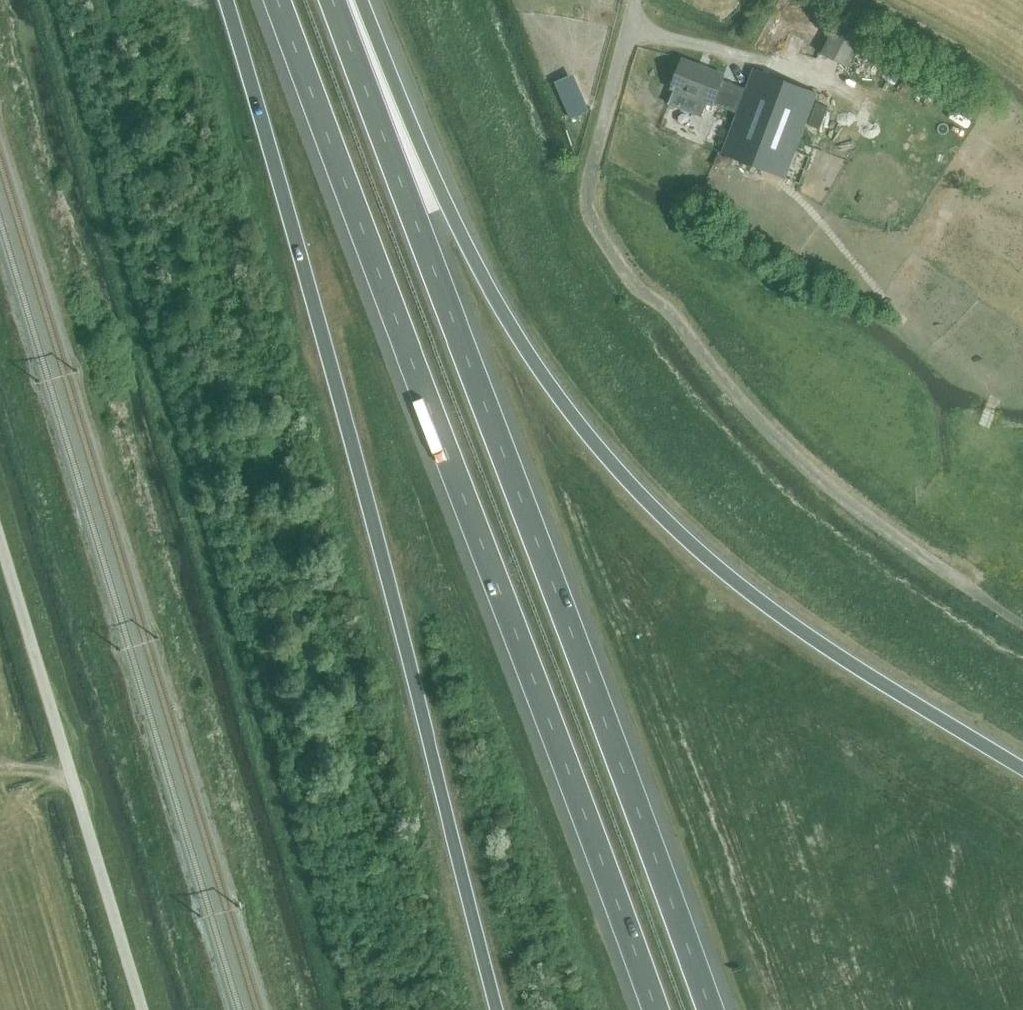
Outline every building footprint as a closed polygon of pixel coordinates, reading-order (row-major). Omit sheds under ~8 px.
[(818,56),(829,26),(807,18),(796,48),(818,56)] [(821,54),(847,67),(865,31),(839,18),(821,54)] [(746,88),(722,79),(724,75),(682,59),(671,89),(713,104),(713,103),(737,112),(722,153),(800,183),(829,108),(814,101),(817,93),(754,69),(746,88)]
